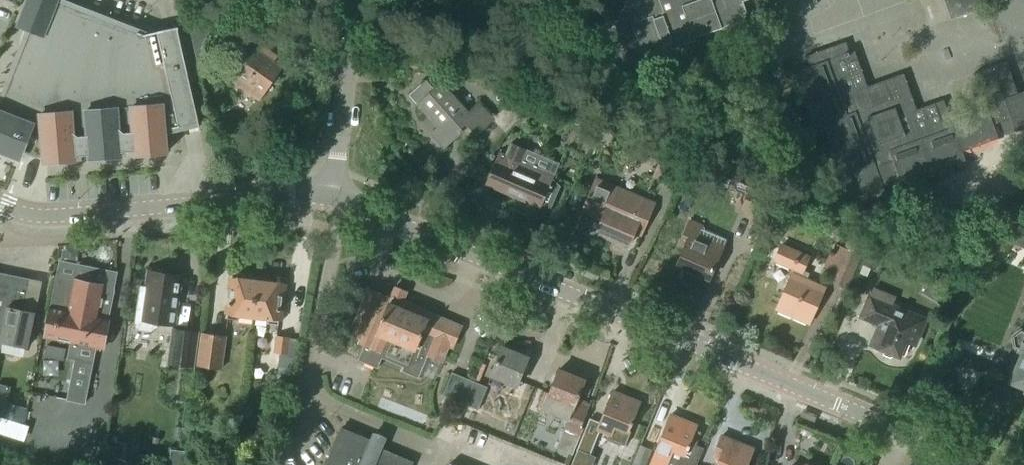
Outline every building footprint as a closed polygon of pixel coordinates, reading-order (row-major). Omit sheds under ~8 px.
[(200,127),(178,30),(179,30),(178,28),(144,35),(139,33),(139,32),(137,31),(136,32),(120,26),(121,25),(118,24),(118,25),(102,18),(100,17),(99,18),(92,15),(93,14),(90,13),(90,14),(77,9),(74,7),(72,6),(71,7),(55,0),(31,0),(21,27),(29,30),(23,47),(22,46),(21,49),(22,49),(15,65),(14,65),(13,67),(14,68),(12,74),(11,74),(10,76),(11,77),(4,93),(3,93),(2,95),(3,95),(0,104),(0,150),(20,157),(22,151),(36,157),(44,156),(45,164),(75,162),(74,156),(90,155),(90,160),(120,158),(120,152),(136,151),(136,157),(166,154),(165,133),(198,125),(198,128),(200,127)] [(615,25),(618,34),(627,38),(635,35),(644,60),(696,41),(695,38),(743,21),(747,13),(743,2),(749,0),(627,0),(615,25)] [(951,19),(987,7),(1005,0),(944,0),(951,19)] [(259,100),(282,67),(268,57),(271,53),(257,43),(231,81),(259,100)] [(794,73),(814,128),(822,125),(842,179),(835,182),(845,209),(886,194),(883,185),(899,179),(901,184),(965,161),(962,152),(998,139),(993,125),(1000,122),(1005,136),(1015,132),(1015,133),(1023,130),(1023,92),(1018,94),(1014,85),(1014,86),(1011,78),(1011,77),(1006,63),(974,75),(985,106),(950,119),(946,110),(937,113),(934,104),(916,111),(903,74),(884,81),(867,87),(854,51),(827,61),(823,50),(806,57),(810,67),(794,73)] [(434,90),(426,81),(410,96),(438,127),(431,134),(444,148),(469,126),(477,134),(493,120),(506,135),(530,105),(518,95),(493,118),(480,104),(469,113),(442,83),(434,90)] [(530,105),(527,108),(537,117),(544,108),(534,100),(530,105)] [(521,163),(526,151),(511,145),(506,156),(499,153),(486,184),(541,208),(554,177),(521,163)] [(642,230),(639,236),(640,236),(654,204),(596,179),(582,212),(601,220),(596,232),(629,246),(636,228),(642,230)] [(709,281),(720,253),(721,253),(726,242),(700,231),(702,228),(689,223),(684,234),(689,237),(676,267),(709,281)] [(1012,244),(1023,249),(1023,233),(1012,244)] [(809,324),(824,288),(806,280),(809,274),(802,271),(808,258),(781,246),(774,261),(794,270),(776,310),(809,324)] [(845,250),(837,247),(826,270),(835,273),(831,281),(846,287),(859,256),(845,250)] [(876,271),(884,253),(869,247),(862,264),(876,271)] [(165,274),(163,270),(156,269),(153,272),(149,272),(147,287),(139,286),(134,323),(138,329),(150,331),(156,327),(156,323),(173,326),(178,291),(175,291),(176,283),(179,284),(180,276),(165,274)] [(0,278),(0,345),(0,343),(27,348),(34,313),(23,311),(29,284),(28,284),(28,283),(22,280),(19,279),(8,279),(0,278)] [(75,281),(57,278),(45,338),(71,343),(96,348),(103,349),(115,291),(103,289),(103,286),(89,283),(87,280),(82,279),(79,281),(76,280),(75,281)] [(254,316),(258,282),(233,279),(228,319),(237,320),(238,314),(254,316)] [(278,325),(283,285),(258,282),(254,316),(269,318),(268,323),(278,325)] [(943,286),(934,301),(945,308),(954,294),(943,286)] [(403,302),(406,293),(395,288),(390,300),(367,291),(349,335),(361,340),(359,344),(363,346),(358,361),(377,369),(382,359),(403,368),(402,372),(418,379),(427,356),(442,362),(449,346),(453,348),(462,326),(403,302)] [(895,299),(873,290),(870,296),(861,318),(879,325),(871,345),(882,350),(883,356),(890,359),(895,355),(899,357),(906,341),(915,345),(922,327),(906,321),(909,313),(892,306),(895,299)] [(193,367),(197,334),(173,330),(168,364),(193,367)] [(222,370),(227,337),(201,334),(196,367),(222,370)] [(1021,334),(1015,339),(1016,346),(1020,348),(1018,350),(1022,352),(1010,383),(1023,389),(1023,335),(1021,334)] [(277,337),(275,354),(280,354),(279,367),(276,390),(288,392),(296,356),(290,355),(286,355),(288,338),(277,337)] [(96,348),(71,343),(67,362),(75,363),(67,400),(85,403),(96,348)] [(517,386),(528,358),(502,348),(491,376),(517,386)] [(576,401),(584,381),(558,371),(549,393),(544,391),(537,408),(567,420),(555,449),(571,456),(582,429),(580,428),(589,406),(576,401)] [(464,404),(473,382),(452,373),(443,396),(464,404)] [(478,410),(487,388),(473,382),(464,404),(478,410)] [(628,432),(640,403),(612,392),(597,429),(611,435),(614,427),(628,432)] [(25,410),(6,405),(3,419),(22,424),(25,410)] [(650,464),(697,464),(704,450),(696,447),(702,434),(694,431),(696,426),(670,416),(650,464)] [(351,427),(336,464),(448,464),(351,427)] [(572,464),(593,464),(596,458),(588,455),(596,434),(586,430),(577,451),(572,464)] [(753,449),(721,437),(713,457),(719,459),(717,464),(747,464),(753,449)] [(651,451),(641,446),(633,464),(645,464),(651,451)] [(185,452),(171,450),(169,464),(184,464),(185,452)]
